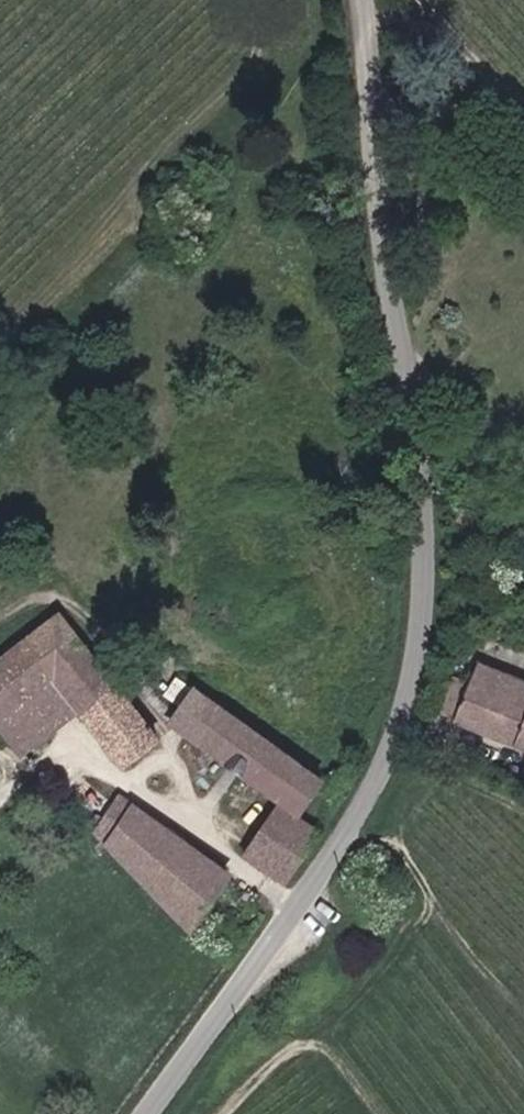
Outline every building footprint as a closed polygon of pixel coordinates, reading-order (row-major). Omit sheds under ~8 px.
[(59,613),(0,659),(0,734),(22,761),(79,716),(122,770),(160,740),(59,613)] [(477,664),(469,685),(454,679),(438,719),(453,725),(513,749),(523,753),(523,683),(477,664)] [(299,818),(323,783),(194,688),(168,726),(278,804),(299,818)] [(130,803),(118,795),(93,833),(103,843),(190,933),(231,878),(130,803)] [(288,886),(322,832),(299,818),(278,804),(244,858),(288,886)]
